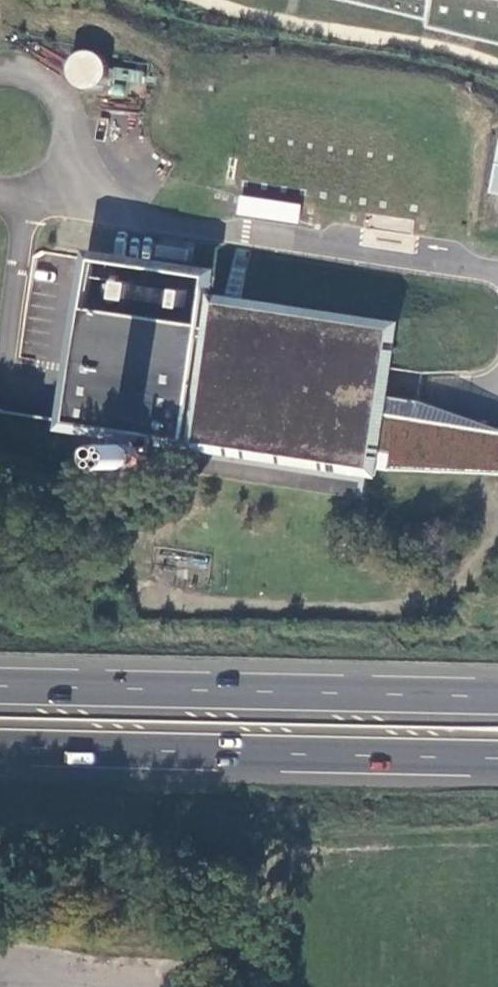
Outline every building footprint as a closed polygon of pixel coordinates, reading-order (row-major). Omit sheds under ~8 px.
[(429,23),(428,29),(497,47),(497,0),(336,0),(429,23)] [(94,91),(105,94),(114,90),(121,82),(157,88),(159,76),(129,71),(129,73),(122,73),(122,69),(119,63),(114,58),(104,55),(94,57),(86,64),(84,74),(87,84),(94,91)] [(125,96),(126,97),(128,99),(130,100),(132,100),(134,99),(136,98),(137,96),(137,94),(137,92),(136,90),(134,89),(133,88),(130,88),(128,88),(127,90),(126,91),(125,94),(125,96)] [(384,378),(391,334),(253,311),(217,306),(218,299),(206,297),(209,279),(95,261),(69,425),(113,432),(106,475),(147,481),(149,468),(365,502),(384,378)] [(218,299),(217,306),(253,311),(254,304),(244,302),(248,270),(234,268),(229,300),(218,299)]
